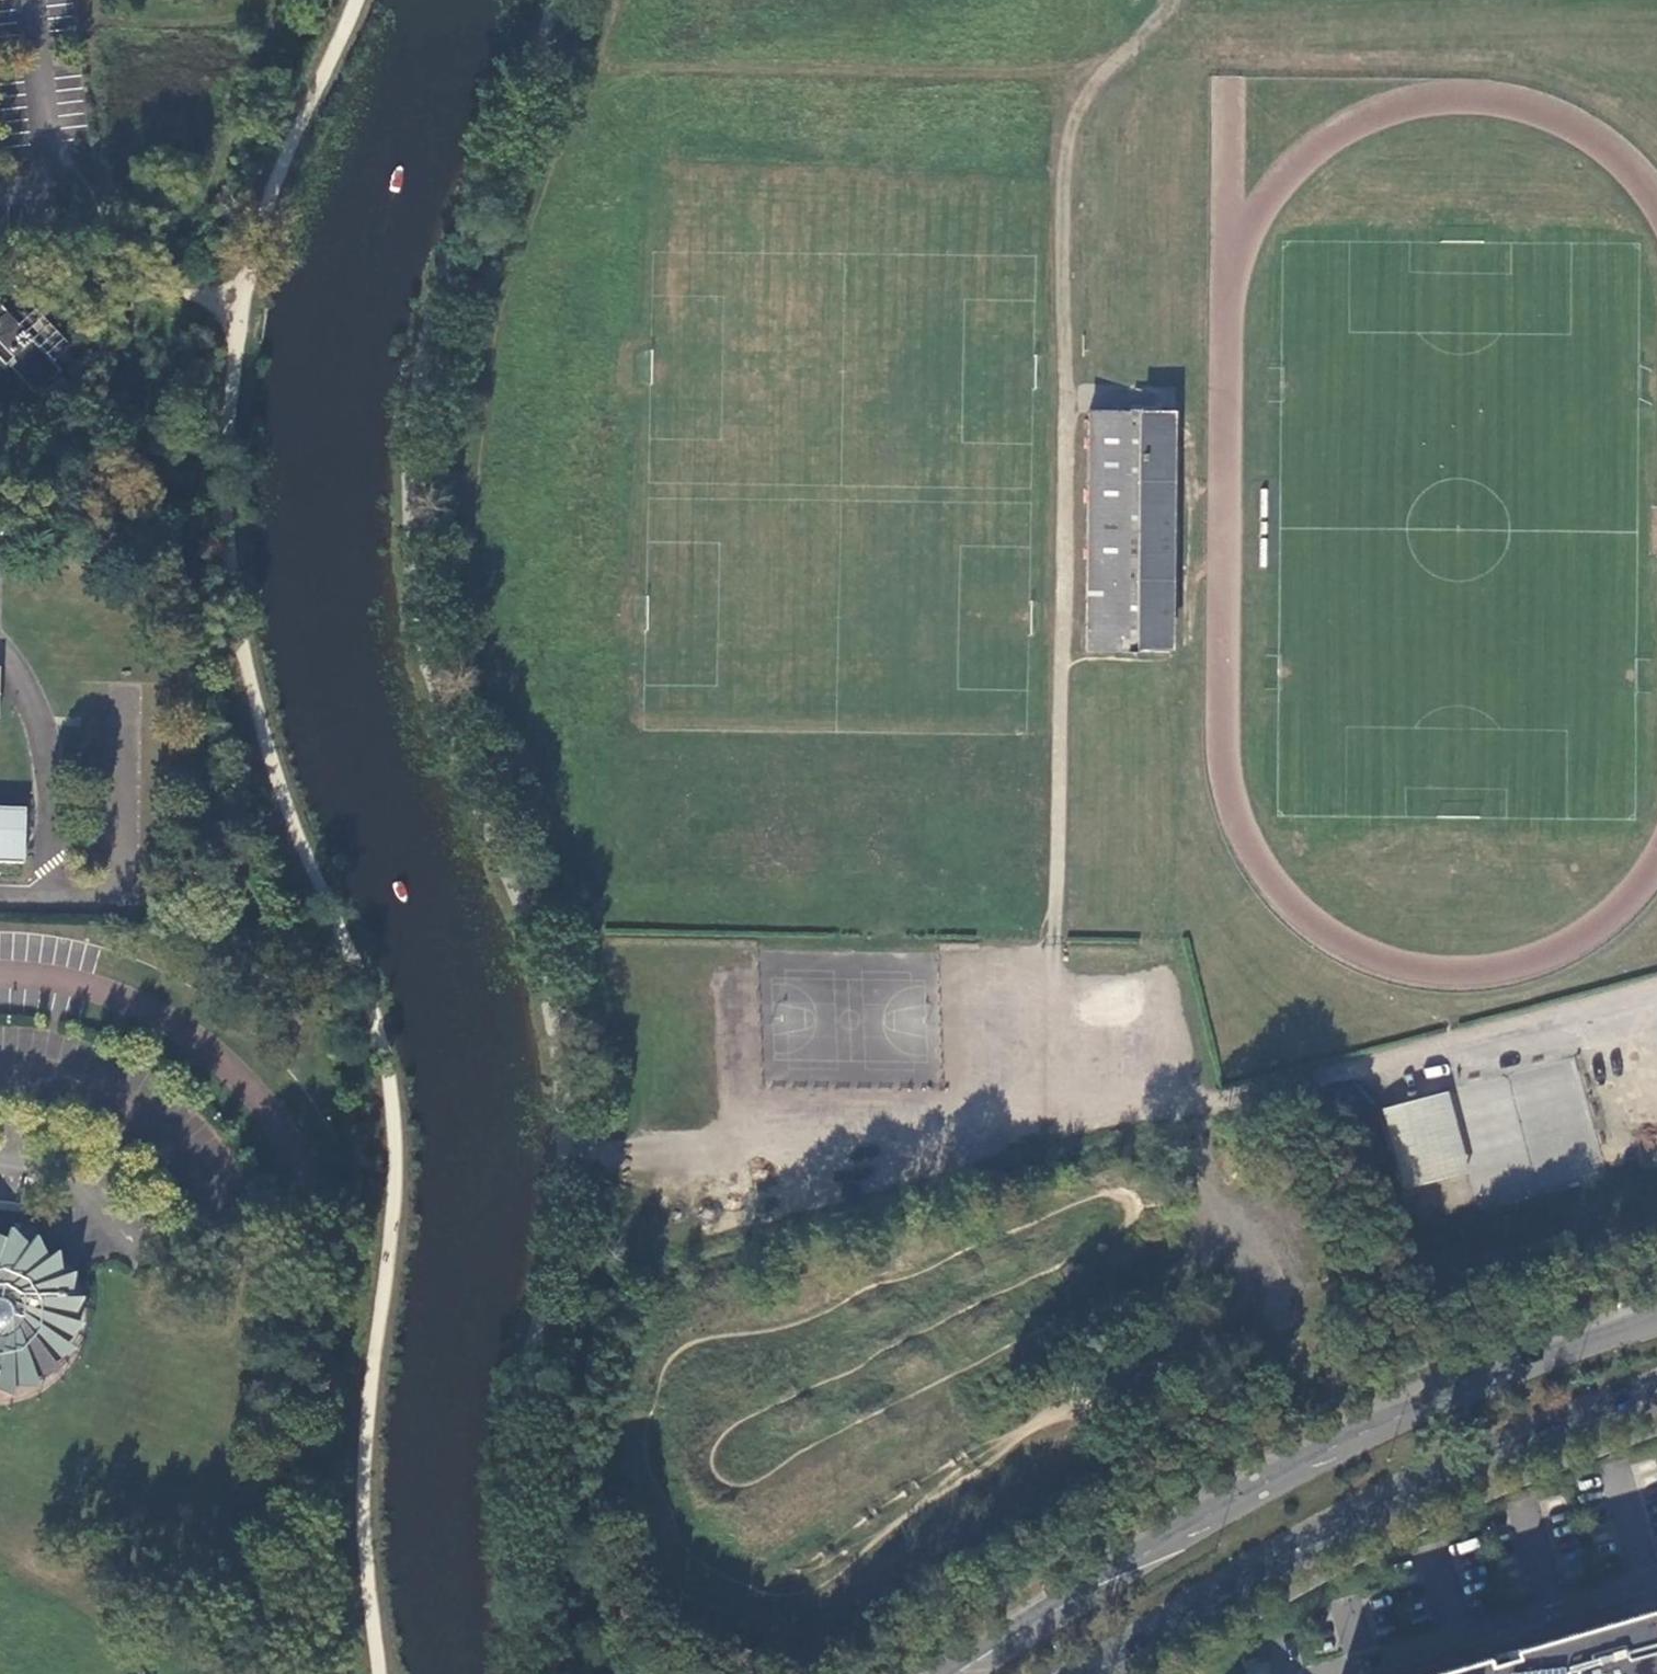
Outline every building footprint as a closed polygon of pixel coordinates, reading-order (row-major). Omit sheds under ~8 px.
[(5,364),(6,364),(35,393),(60,370),(0,308),(0,359),(5,364)] [(1084,649),(1084,650),(1166,652),(1168,413),(1085,413),(1084,649)] [(18,854),(20,798),(0,797),(0,853),(18,854)] [(1439,1089),(1376,1106),(1397,1185),(1461,1168),(1439,1089)] [(0,1229),(0,1381),(20,1390),(23,1376),(45,1378),(41,1366),(65,1364),(59,1350),(79,1342),(69,1331),(86,1314),(74,1309),(84,1287),(71,1285),(75,1262),(61,1264),(57,1241),(46,1246),(35,1226),(26,1236),(9,1220),(4,1231),(0,1229)] [(1643,1613),(1434,1673),(1656,1673),(1656,1663),(1643,1613)]
